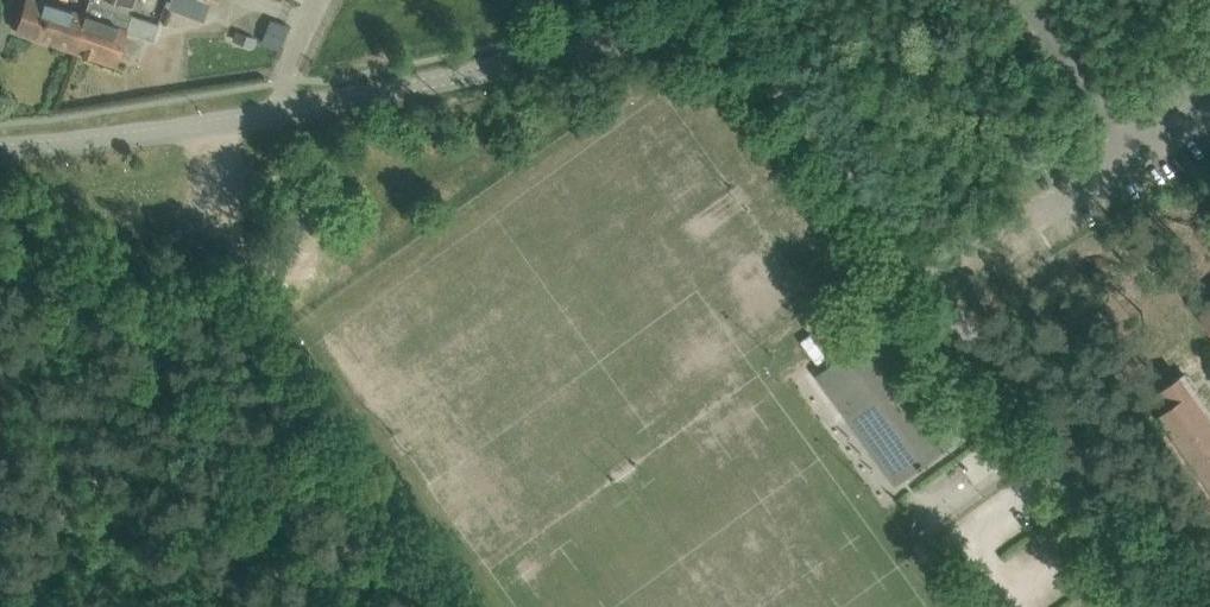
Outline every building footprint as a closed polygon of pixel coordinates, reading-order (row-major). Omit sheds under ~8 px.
[(16,31),(52,42),(52,44),(72,51),(84,16),(37,0),(26,0),(16,31)] [(72,51),(115,65),(126,31),(131,15),(118,11),(120,6),(103,0),(90,0),(84,16),(72,51)] [(131,15),(126,31),(153,39),(158,24),(131,15)] [(270,20),(262,41),(279,48),(287,27),(270,20)] [(237,31),(233,39),(252,47),(255,38),(237,31)] [(872,335),(817,375),(831,394),(882,465),(892,457),(906,476),(920,466),(921,468),(930,461),(929,460),(953,442),(903,372),(918,361),(885,315),(867,328),(872,335)] [(802,340),(818,363),(827,356),(811,333),(802,340)] [(1178,445),(1205,438),(1192,387),(1174,391),(1175,396),(1151,402),(1153,409),(1167,405),(1178,445)] [(1209,488),(1209,455),(1195,464),(1209,488)]
